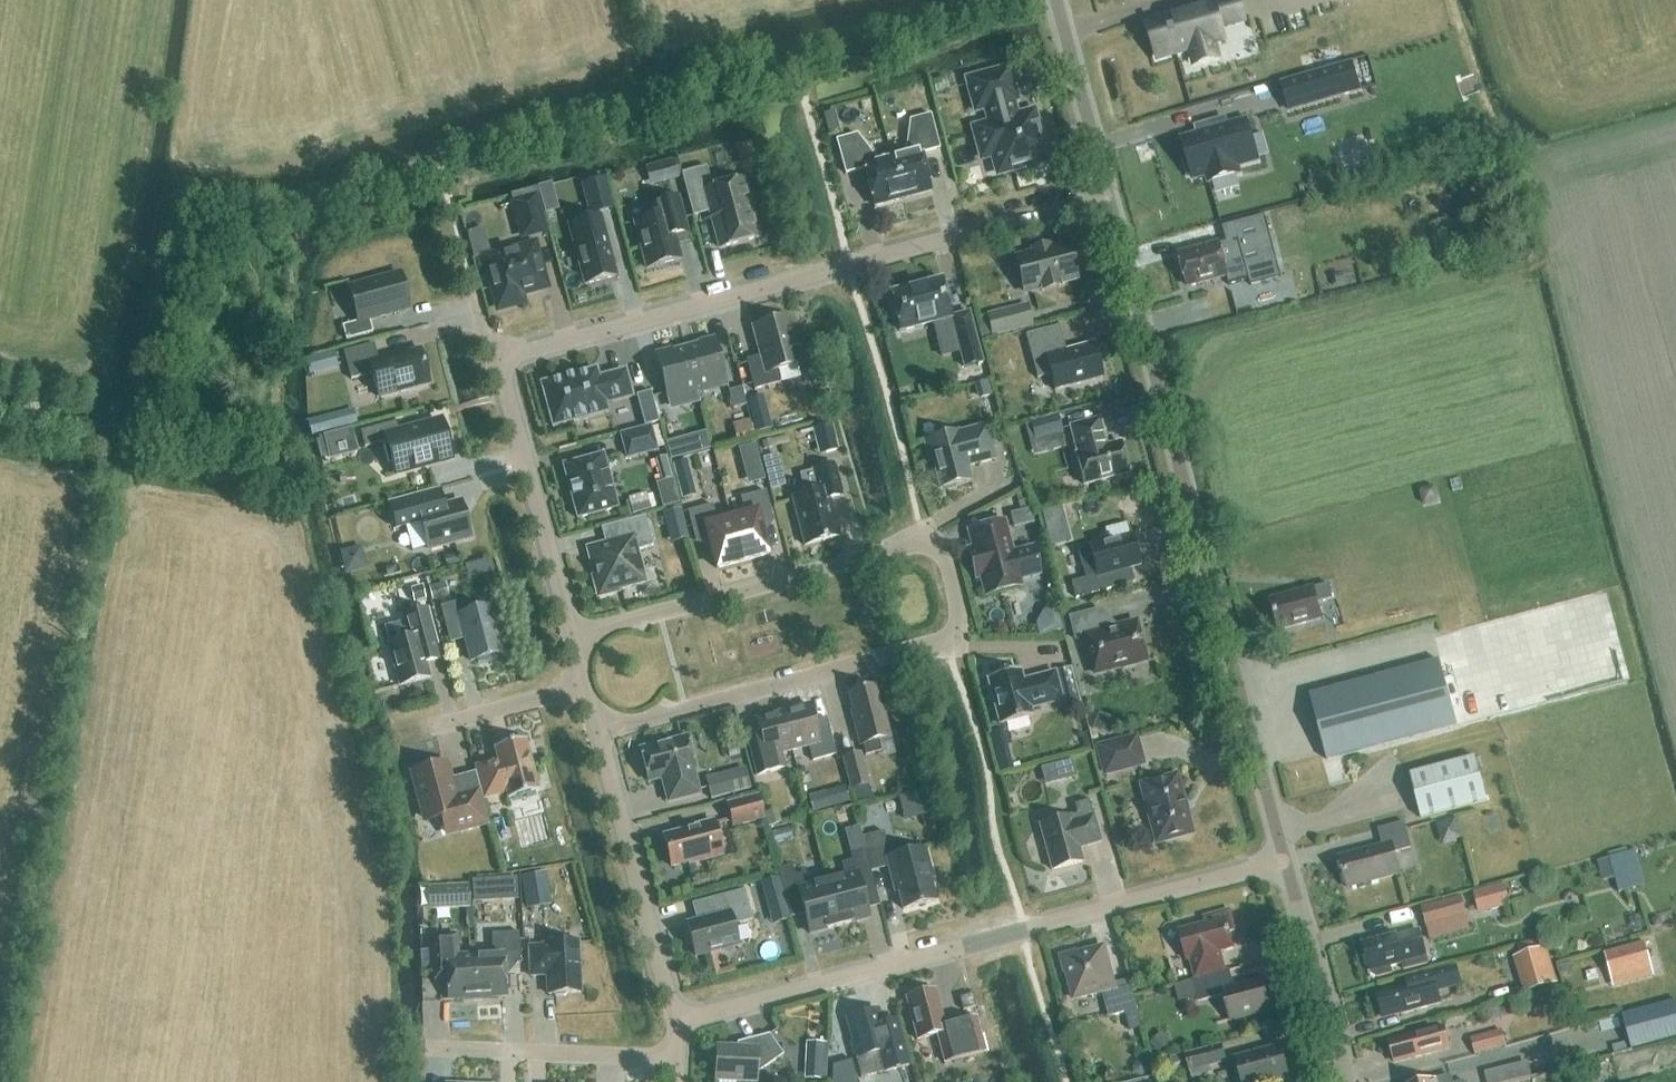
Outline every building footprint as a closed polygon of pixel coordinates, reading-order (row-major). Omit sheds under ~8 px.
[(1219,26),(1243,19),(1237,0),(1228,0),(1149,23),(1159,58),(1223,39),(1219,26)] [(1352,64),(1282,84),(1290,111),(1359,91),(1352,64)] [(994,156),(999,174),(1047,161),(1034,112),(1017,117),(1013,101),(1017,100),(1009,70),(974,79),(983,109),(987,108),(994,135),(978,140),(983,159),(994,156)] [(824,107),(831,135),(838,133),(832,104),(824,107)] [(906,153),(892,156),(904,200),(932,192),(922,154),(941,149),(932,115),(911,120),(906,153)] [(1240,174),(1237,167),(1258,161),(1246,121),(1226,126),(1224,120),(1210,124),(1212,130),(1182,139),(1189,161),(1184,162),(1188,176),(1193,175),(1194,179),(1207,175),(1209,182),(1240,174)] [(904,200),(892,156),(878,160),(858,134),(837,140),(846,174),(866,169),(876,207),(904,200)] [(647,167),(652,185),(680,177),(674,159),(647,167)] [(721,248),(760,238),(759,237),(758,237),(744,181),(745,181),(744,179),(713,188),(708,167),(683,173),(694,216),(712,211),(722,247),(721,247),(721,248)] [(605,179),(584,185),(592,214),(613,208),(605,179)] [(549,232),(538,193),(511,200),(521,239),(549,232)] [(679,197),(666,200),(650,204),(654,217),(635,222),(647,268),(682,259),(673,226),(686,222),(679,197)] [(1222,227),(1226,243),(1180,254),(1187,286),(1226,277),(1228,285),(1249,280),(1250,287),(1283,280),(1268,216),(1222,227)] [(570,224),(586,284),(617,276),(603,220),(591,224),(589,219),(570,224)] [(534,246),(487,258),(500,307),(522,301),(519,293),(545,286),(534,246)] [(1077,278),(1069,246),(1017,259),(1025,291),(1077,278)] [(410,308),(401,272),(350,286),(359,321),(343,325),(347,339),(373,332),(370,319),(410,308)] [(952,317),(942,279),(891,293),(901,331),(933,323),(938,340),(957,335),(961,352),(979,347),(970,313),(952,317)] [(1034,326),(1028,303),(987,314),(993,337),(1034,326)] [(789,318),(754,328),(762,356),(747,360),(755,390),(781,383),(777,371),(801,364),(789,318)] [(1103,379),(1094,344),(1066,351),(1060,326),(1026,335),(1037,378),(1051,375),(1055,391),(1103,379)] [(728,384),(716,338),(685,346),(697,392),(728,384)] [(430,383),(421,349),(379,360),(375,343),(344,351),(352,379),(373,373),(379,397),(430,383)] [(697,392),(685,346),(656,354),(668,400),(697,392)] [(337,362),(335,351),(316,356),(306,359),(309,369),(315,368),(337,362)] [(986,364),(951,373),(955,387),(990,378),(986,364)] [(598,371),(597,369),(542,384),(553,427),(608,412),(608,410),(607,410),(606,404),(633,397),(626,371),(599,378),(597,371),(598,371)] [(992,395),(988,380),(973,383),(977,398),(992,395)] [(747,404),(742,387),(729,390),(734,407),(747,404)] [(636,394),(645,426),(659,422),(651,390),(636,394)] [(757,432),(772,428),(763,395),(748,400),(757,432)] [(674,423),(670,406),(657,410),(661,427),(674,423)] [(353,410),(336,414),(339,428),(357,424),(353,410)] [(1063,432),(1058,414),(1031,421),(1035,440),(1063,432)] [(737,441),(755,436),(751,418),(733,423),(737,441)] [(1127,474),(1119,442),(1107,446),(1100,419),(1070,426),(1077,454),(1075,454),(1083,485),(1127,474)] [(450,458),(441,421),(399,432),(396,421),(361,431),(365,447),(388,440),(397,472),(450,458)] [(839,450),(831,422),(812,427),(820,455),(839,450)] [(652,425),(619,434),(626,458),(661,450),(652,425)] [(958,431),(925,440),(931,462),(933,461),(940,488),(943,487),(948,490),(954,488),(957,483),(971,480),(967,466),(995,458),(986,425),(958,433),(958,431)] [(351,427),(324,435),(330,458),(358,450),(351,427)] [(691,454),(686,437),(666,442),(671,459),(691,454)] [(755,443),(738,448),(742,463),(759,458),(755,443)] [(617,508),(603,455),(564,465),(578,518),(617,508)] [(771,489),(786,485),(778,455),(763,459),(771,489)] [(663,482),(672,480),(666,457),(657,459),(663,482)] [(674,465),(683,500),(696,496),(687,462),(674,465)] [(805,494),(792,498),(805,545),(840,536),(829,498),(842,494),(834,464),(800,473),(805,494)] [(761,525),(774,521),(766,491),(741,497),(746,514),(731,518),(743,562),(769,555),(761,525)] [(631,496),(634,509),(649,506),(646,493),(631,496)] [(471,536),(462,502),(429,511),(425,496),(390,505),(396,527),(420,521),(428,548),(471,536)] [(743,562),(731,518),(717,522),(712,505),(688,511),(696,542),(709,538),(717,568),(743,562)] [(1062,505),(1042,510),(1045,522),(1065,517),(1062,505)] [(1033,522),(1029,508),(1009,513),(1013,527),(1033,522)] [(680,509),(664,514),(672,544),(688,539),(680,509)] [(636,550),(653,546),(645,515),(615,523),(620,541),(589,549),(597,577),(594,578),(599,595),(617,591),(616,588),(644,581),(636,550)] [(980,578),(985,595),(1023,585),(1020,575),(1038,570),(1033,548),(1013,553),(1005,520),(968,531),(972,547),(968,549),(977,580),(980,578)] [(1106,574),(1138,565),(1130,536),(1088,547),(1096,576),(1071,583),(1075,598),(1110,589),(1106,574)] [(363,545),(340,550),(345,573),(368,568),(363,545)] [(447,566),(460,562),(457,553),(444,556),(447,566)] [(429,587),(432,600),(447,596),(444,583),(429,587)] [(1317,603),(1332,599),(1328,584),(1270,600),(1278,630),(1321,619),(1317,603)] [(413,588),(416,601),(427,598),(424,585),(413,588)] [(502,653),(490,607),(472,612),(468,599),(440,606),(447,632),(462,628),(471,661),(477,659),(478,663),(488,662),(497,658),(496,654),(502,653)] [(1041,609),(1044,631),(1063,629),(1060,607),(1041,609)] [(423,650),(438,646),(428,609),(403,616),(409,638),(389,643),(400,686),(430,677),(423,650)] [(1145,660),(1135,624),(1105,631),(1099,610),(1069,618),(1075,640),(1085,637),(1095,674),(1145,660)] [(1327,760),(1456,725),(1438,661),(1310,696),(1327,760)] [(1058,670),(1068,706),(1080,703),(1071,667),(1058,670)] [(1062,700),(1055,672),(1023,680),(1020,669),(988,677),(999,725),(1032,716),(1030,708),(1062,700)] [(880,704),(875,687),(849,694),(853,711),(851,712),(860,744),(863,744),(866,755),(881,751),(878,740),(891,736),(882,704),(880,704)] [(836,754),(826,718),(813,721),(809,704),(782,711),(793,750),(809,746),(813,760),(836,754)] [(793,750),(782,711),(756,718),(760,735),(748,739),(757,775),(781,769),(777,754),(793,750)] [(726,730),(732,728),(735,722),(733,717),(728,714),(722,715),(719,721),(720,727),(726,730)] [(1097,718),(1092,728),(1107,735),(1112,725),(1097,718)] [(1146,765),(1138,733),(1095,745),(1103,776),(1146,765)] [(695,769),(686,737),(640,749),(649,781),(662,778),(668,801),(700,793),(693,770),(695,769)] [(539,791),(525,739),(495,747),(498,760),(476,766),(485,798),(507,792),(509,799),(539,791)] [(1007,749),(994,753),(999,772),(1012,769),(1007,749)] [(870,784),(862,752),(842,757),(850,789),(853,788),(869,784),(870,784)] [(1421,818),(1487,801),(1476,757),(1410,774),(1421,818)] [(1073,759),(1062,762),(1067,779),(1077,777),(1073,759)] [(486,822),(474,775),(450,781),(445,764),(438,766),(437,763),(420,767),(421,770),(414,772),(421,799),(418,800),(422,817),(425,816),(426,820),(443,815),(447,833),(486,822)] [(705,778),(711,799),(750,789),(744,767),(705,778)] [(1176,776),(1141,785),(1157,842),(1191,832),(1176,776)] [(856,802),(872,798),(869,784),(853,788),(856,802)] [(926,815),(941,811),(935,789),(920,793),(926,815)] [(765,818),(758,794),(726,803),(733,827),(765,818)] [(810,800),(813,811),(830,806),(827,796),(810,800)] [(1093,816),(1089,801),(1075,804),(1077,814),(1040,824),(1052,870),(1082,862),(1079,848),(1101,842),(1094,816),(1093,816)] [(780,823),(776,809),(763,813),(767,826),(780,823)] [(1437,824),(1443,843),(1464,836),(1458,817),(1437,824)] [(722,855),(713,821),(680,829),(681,831),(663,836),(672,866),(689,862),(690,864),(722,855)] [(1394,852),(1411,848),(1404,822),(1378,829),(1383,845),(1339,857),(1348,888),(1399,874),(1394,852)] [(772,832),(775,843),(784,841),(781,829),(772,832)] [(933,877),(925,849),(924,848),(890,857),(884,831),(862,837),(871,871),(888,867),(893,882),(896,881),(903,909),(936,900),(929,878),(933,877)] [(875,889),(864,846),(850,849),(853,860),(842,863),(845,876),(828,881),(840,926),(869,918),(862,892),(875,889)] [(1637,886),(1627,853),(1610,858),(1619,891),(1637,886)] [(840,926),(828,881),(809,886),(806,873),(795,876),(792,865),(778,868),(780,876),(786,897),(790,911),(803,908),(810,933),(840,926)] [(545,872),(522,875),(527,905),(549,902),(545,872)] [(786,897),(780,876),(761,881),(767,902),(786,897)] [(517,877),(502,878),(503,899),(518,898),(517,877)] [(470,907),(469,884),(428,886),(430,909),(470,907)] [(1499,887),(1471,894),(1476,912),(1504,905),(1499,887)] [(733,925),(753,920),(745,890),(710,899),(715,916),(687,923),(696,956),(720,950),(730,954),(736,945),(739,945),(733,925)] [(1426,927),(1466,916),(1467,916),(1465,910),(1463,899),(1462,896),(1421,907),(1426,927)] [(1180,931),(1188,961),(1191,961),(1196,979),(1226,971),(1221,952),(1234,949),(1230,934),(1231,934),(1230,932),(1236,931),(1230,910),(1204,917),(1206,924),(1180,931)] [(521,963),(519,932),(517,932),(516,921),(495,923),(494,933),(492,933),(493,954),(475,954),(478,1001),(492,1000),(492,997),(507,996),(505,964),(521,963)] [(1397,935),(1364,943),(1371,969),(1372,969),(1377,972),(1378,976),(1394,972),(1392,966),(1403,963),(1405,969),(1429,963),(1421,931),(1398,936),(1397,935)] [(478,1001),(475,954),(458,955),(457,935),(434,936),(436,979),(448,978),(449,1000),(464,999),(464,1001),(478,1001)] [(581,992),(579,942),(545,944),(545,945),(529,946),(531,976),(547,975),(548,994),(553,994),(556,997),(565,996),(567,993),(581,992)] [(1645,942),(1604,953),(1612,981),(1653,970),(1645,942)] [(1077,952),(1061,956),(1065,973),(1067,972),(1074,999),(1102,992),(1109,1017),(1137,1010),(1129,980),(1114,984),(1105,947),(1078,954),(1077,952)] [(1554,983),(1545,949),(1515,958),(1524,992),(1554,983)] [(1441,1004),(1438,991),(1462,985),(1458,967),(1408,980),(1410,986),(1378,994),(1383,1015),(1401,1010),(1402,1014),(1441,1004)] [(1271,1010),(1263,980),(1234,987),(1229,970),(1226,971),(1196,979),(1193,980),(1199,1002),(1224,995),(1231,1021),(1271,1010)] [(935,990),(906,997),(918,1040),(938,1034),(945,1062),(968,1056),(959,1023),(945,1026),(935,990)] [(973,993),(960,997),(963,1010),(976,1006),(973,993)] [(1675,1038),(1675,1001),(1623,1015),(1633,1049),(1675,1038)] [(873,1065),(885,1071),(910,1065),(900,1029),(899,1029),(900,1033),(885,1037),(878,1010),(847,1018),(854,1041),(851,1042),(856,1061),(871,1057),(873,1065)] [(1137,1010),(1126,1013),(1131,1030),(1142,1027),(1137,1010)] [(1414,1059),(1451,1050),(1446,1031),(1429,1035),(1428,1028),(1407,1034),(1408,1036),(1390,1041),(1396,1061),(1413,1056),(1414,1059)] [(1506,1046),(1502,1030),(1471,1038),(1476,1055),(1506,1046)] [(1159,1054),(1171,1042),(1161,1032),(1149,1044),(1159,1054)] [(717,1048),(716,1079),(756,1080),(757,1073),(784,1054),(769,1034),(747,1040),(746,1049),(717,1048)] [(1227,1063),(1223,1045),(1186,1054),(1188,1062),(1192,1079),(1212,1074),(1211,1067),(1227,1063)] [(1280,1047),(1236,1058),(1243,1081),(1277,1081),(1289,1079),(1280,1047)] [(1171,1058),(1172,1066),(1188,1062),(1186,1054),(1171,1058)] [(805,1077),(824,1078),(825,1060),(806,1059),(805,1077)] [(1133,1068),(1135,1074),(1140,1077),(1146,1075),(1149,1070),(1147,1064),(1142,1061),(1136,1063),(1133,1068)]
